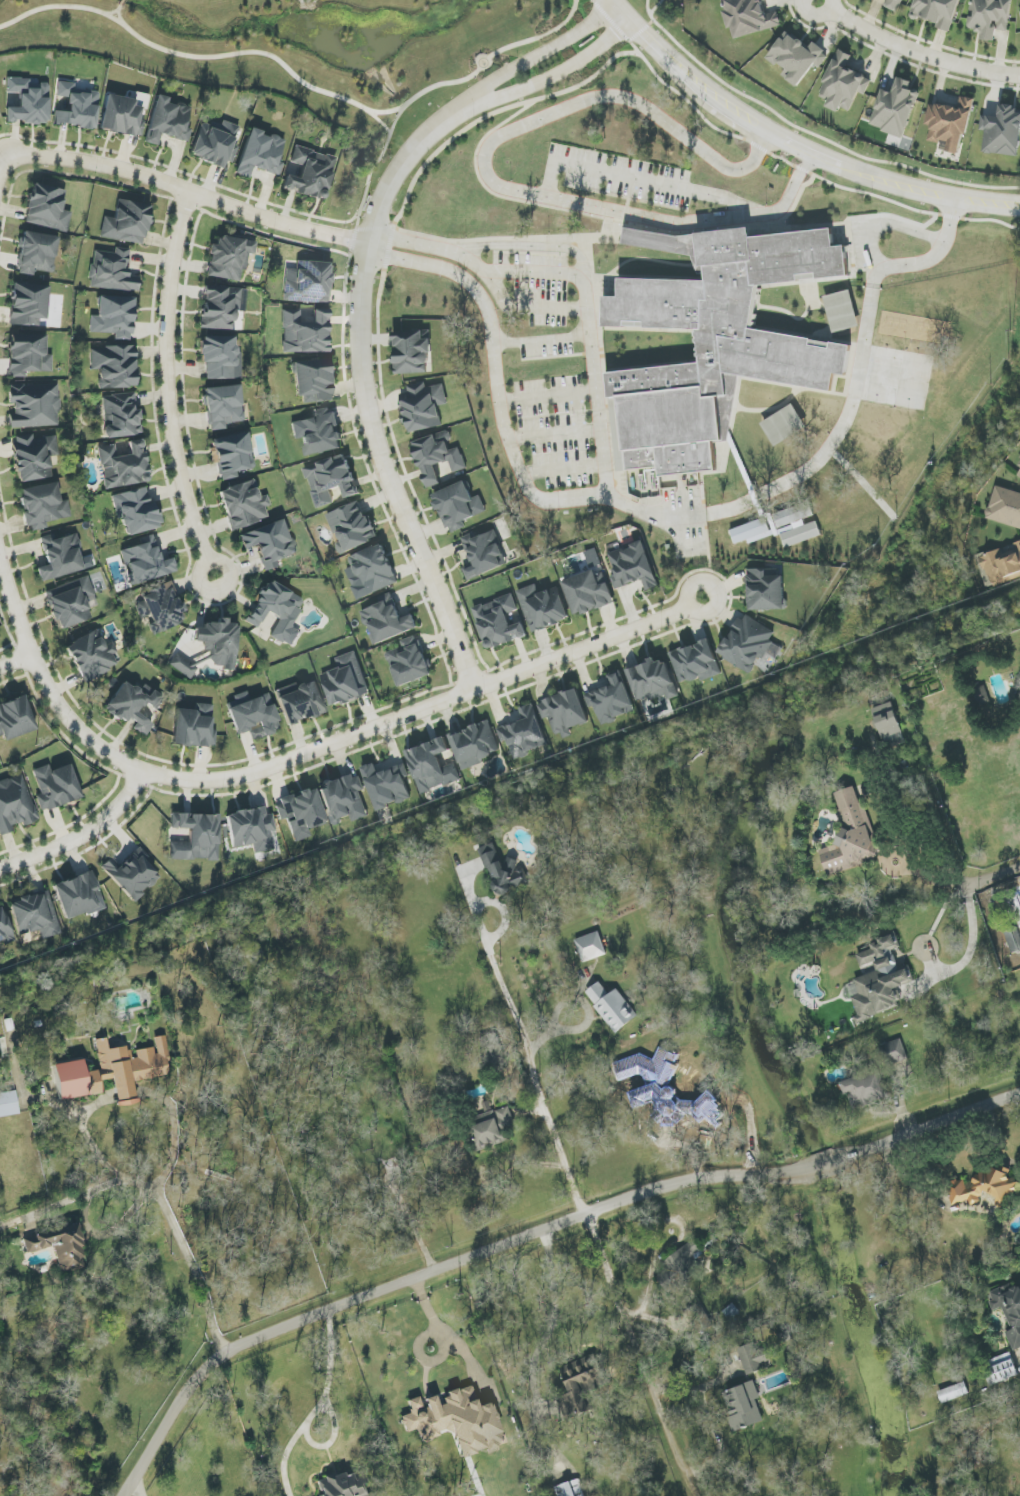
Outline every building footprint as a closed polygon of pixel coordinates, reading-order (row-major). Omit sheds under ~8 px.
[(782,27),(778,12),(766,15),(762,2),(771,0),(722,0),(730,29),(732,29),(735,39),(782,27)] [(884,7),(899,13),(905,0),(887,0),(884,7)] [(961,0),(916,0),(911,16),(951,30),(961,0)] [(969,30),(981,31),(980,40),(995,42),(996,30),(1008,31),(1012,0),(972,0),(969,30)] [(767,59),(785,70),(781,76),(799,87),(813,64),(820,69),(830,54),(813,43),(810,47),(785,31),(767,59)] [(850,112),(858,92),(865,95),(872,79),(847,69),(853,56),(839,50),(819,97),(829,101),(826,107),(839,112),(841,108),(850,112)] [(49,83),(39,83),(38,89),(29,89),(29,79),(7,78),(6,93),(19,93),(19,108),(6,108),(5,122),(48,123),(49,83)] [(905,138),(918,92),(911,90),(914,82),(898,78),(893,93),(881,89),(870,127),(905,138)] [(53,124),(95,129),(99,92),(74,89),(74,83),(58,81),(57,96),(69,98),(67,113),(55,111),(53,124)] [(188,142),(191,129),(187,128),(191,107),(177,104),(177,106),(167,103),(168,97),(156,95),(146,143),(159,145),(160,136),(188,142)] [(959,108),(931,102),(926,124),(931,126),(928,139),(948,144),(946,151),(961,155),(974,99),(961,96),(959,108)] [(1019,148),(1019,112),(1016,112),(1017,106),(1000,104),(999,113),(983,111),(980,130),(986,131),(983,153),(1019,157),(1019,148)] [(190,156),(224,168),(226,161),(232,163),(238,147),(233,145),(240,127),(223,121),(221,126),(211,122),(210,126),(202,123),(190,156)] [(235,174),(248,178),(251,168),(279,176),(284,161),(279,160),(285,139),(272,135),(272,136),(249,129),(235,174)] [(336,157),(295,147),(291,162),(303,165),(300,179),(286,176),(283,190),(325,201),(336,157)] [(66,190),(33,183),(24,223),(67,232),(72,212),(62,210),(66,190)] [(100,238),(145,244),(150,205),(118,200),(115,218),(103,217),(100,238)] [(846,279),(755,288),(748,330),(848,349),(844,379),(832,377),(829,395),(738,378),(726,442),(713,444),(716,473),(658,480),(657,469),(625,472),(617,401),(608,402),(605,377),(699,366),(694,332),(602,331),(602,302),(617,301),(618,282),(705,284),(703,270),(698,271),(693,256),(622,247),(625,228),(681,238),(694,237),(747,232),(748,240),(830,232),(831,249),(843,248),(846,279)] [(58,237),(22,232),(16,273),(33,276),(34,271),(53,273),(58,237)] [(240,281),(242,270),(246,271),(248,254),(255,255),(256,241),(218,237),(217,245),(209,244),(208,255),(210,255),(207,277),(240,281)] [(140,277),(127,276),(130,249),(115,247),(115,253),(93,251),(89,287),(138,292),(140,277)] [(284,280),(283,301),(329,303),(331,263),(296,261),(295,280),(284,280)] [(49,286),(13,282),(9,324),(39,327),(39,319),(45,319),(49,286)] [(201,328),(234,330),(235,311),(241,312),(243,289),(204,286),(201,328)] [(860,327),(850,290),(824,297),(833,333),(860,327)] [(134,298),(98,296),(97,316),(91,316),(90,333),(115,334),(115,340),(132,340),(134,298)] [(282,352),(328,353),(328,310),(313,310),(312,323),(300,323),(301,310),(283,310),(282,352)] [(395,375),(431,373),(429,331),(396,333),(397,356),(394,356),(395,375)] [(45,335),(10,335),(9,377),(25,378),(25,372),(52,372),(52,355),(45,355),(45,335)] [(206,379),(239,379),(239,337),(201,337),(201,363),(206,363),(206,379)] [(98,389),(135,388),(135,346),(90,347),(91,370),(98,370),(98,389)] [(297,397),(302,396),(303,404),(334,400),(328,359),(292,363),(297,397)] [(408,433),(442,426),(438,407),(448,405),(444,384),(427,388),(426,383),(407,387),(409,393),(401,395),(408,433)] [(10,428),(59,426),(58,384),(9,386),(10,405),(14,405),(15,414),(9,414),(10,428)] [(204,387),(207,430),(226,429),(225,423),(242,422),(241,386),(204,387)] [(102,396),(105,424),(104,424),(105,438),(140,435),(135,393),(102,396)] [(761,424),(776,447),(807,427),(792,404),(761,424)] [(343,449),(335,408),(315,412),(316,418),(292,423),(295,439),(302,438),(306,457),(343,449)] [(412,442),(426,489),(441,484),(435,466),(449,461),(453,473),(467,469),(460,447),(450,451),(447,441),(452,439),(449,430),(412,442)] [(19,483),(52,477),(49,457),(59,455),(56,436),(34,440),(32,433),(11,437),(19,483)] [(211,439),(218,481),(238,478),(237,472),(254,469),(248,433),(211,439)] [(105,489),(149,482),(144,453),(143,453),(141,439),(128,442),(130,455),(117,457),(115,444),(98,447),(105,489)] [(316,509),(334,504),(330,490),(342,487),(345,499),(358,495),(347,455),(304,467),(316,509)] [(229,530),(268,520),(265,507),(270,506),(267,496),(259,498),(255,481),(220,489),(229,530)] [(472,499),(466,482),(433,494),(449,534),(466,528),(464,522),(487,513),(481,495),(472,499)] [(19,489),(27,532),(47,528),(46,522),(71,517),(68,500),(60,501),(56,483),(19,489)] [(124,536),(159,527),(148,486),(113,495),(124,536)] [(995,486),(986,520),(1019,529),(1019,493),(995,486)] [(327,514),(339,543),(336,544),(340,554),(377,540),(361,501),(327,514)] [(239,535),(244,550),(256,546),(264,571),(278,566),(277,561),(296,554),(284,519),(239,535)] [(83,570),(77,546),(79,545),(75,531),(41,540),(47,565),(37,568),(40,582),(83,570)] [(462,538),(473,565),(464,569),(468,580),(508,565),(495,531),(476,538),(475,533),(462,538)] [(122,549),(130,584),(176,573),(173,558),(160,561),(153,535),(140,538),(141,545),(122,549)] [(605,547),(633,538),(649,583),(618,593),(605,547)] [(1014,543),(1016,550),(1002,554),(1001,550),(981,556),(990,585),(1019,576),(1019,542),(1014,543)] [(349,556),(356,576),(350,578),(354,588),(360,586),(363,596),(398,584),(384,544),(349,556)] [(563,560),(570,580),(564,583),(577,618),(616,606),(597,548),(563,560)] [(794,600),(756,614),(740,569),(778,555),(794,600)] [(58,630),(92,618),(85,599),(95,596),(88,576),(44,591),(58,630)] [(519,592),(554,579),(573,622),(534,635),(519,592)] [(245,621),(258,628),(266,612),(280,619),(270,637),(282,643),(283,640),(293,646),(301,633),(291,627),(305,600),(268,580),(245,621)] [(154,634),(187,621),(171,581),(140,594),(144,601),(135,605),(141,619),(146,617),(154,634)] [(361,611),(374,645),(418,629),(413,614),(402,619),(392,593),(378,598),(380,604),(361,611)] [(473,608),(514,596),(531,638),(492,652),(473,608)] [(735,616),(744,613),(754,614),(763,617),(771,623),(776,631),(779,641),(778,650),(775,660),(768,668),(758,673),(748,675),(737,674),(728,668),(721,660),(717,650),(717,639),(720,629),(727,621),(735,616)] [(235,669),(237,625),(227,625),(228,619),(219,618),(218,623),(204,623),(204,629),(196,628),(195,642),(204,642),(204,651),(212,651),(211,668),(235,669)] [(118,667),(113,654),(117,652),(111,639),(103,642),(98,631),(66,644),(82,682),(118,667)] [(401,641),(403,648),(387,653),(398,687),(431,677),(418,636),(401,641)] [(726,687),(687,701),(672,657),(710,643),(726,687)] [(168,665),(191,679),(199,666),(176,652),(168,665)] [(336,658),(339,669),(321,675),(332,708),(370,695),(356,652),(336,658)] [(682,701),(643,715),(627,670),(666,657),(682,701)] [(640,719),(602,733),(586,688),(624,674),(640,719)] [(327,712),(316,678),(276,692),(287,725),(327,712)] [(106,712),(135,725),(133,730),(146,736),(153,722),(138,715),(143,704),(157,710),(163,696),(151,690),(149,694),(121,681),(106,712)] [(269,694),(249,700),(247,691),(233,696),(235,704),(227,706),(236,735),(249,731),(252,740),(281,731),(269,694)] [(596,737),(557,750),(542,706),(580,692),(596,737)] [(2,735),(5,742),(37,729),(24,695),(0,704),(0,736),(2,735)] [(891,702),(873,709),(888,747),(905,741),(891,702)] [(175,709),(173,746),(215,748),(216,730),(211,730),(212,705),(195,704),(195,710),(175,709)] [(547,747),(510,761),(496,728),(522,721),(518,710),(535,705),(538,716),(547,747)] [(450,735),(462,769),(501,755),(489,721),(450,735)] [(405,752),(421,795),(461,780),(455,763),(443,768),(438,756),(450,751),(445,737),(405,752)] [(375,810),(411,800),(405,779),(409,778),(406,765),(378,772),(375,763),(363,767),(375,810)] [(82,797),(69,764),(50,771),(48,764),(32,770),(41,794),(35,796),(42,812),(82,797)] [(368,817),(360,791),(365,790),(359,773),(327,784),(327,787),(319,790),(331,824),(351,818),(352,822),(368,817)] [(38,821),(23,775),(0,783),(0,836),(14,831),(12,826),(21,823),(23,826),(38,821)] [(835,793),(846,832),(835,835),(838,845),(821,850),(828,875),(880,860),(858,786),(835,793)] [(315,788),(274,801),(280,820),(287,818),(294,842),(311,837),(309,829),(326,823),(315,788)] [(252,844),(254,854),(274,850),(271,832),(276,832),(272,814),(266,815),(265,807),(226,814),(232,848),(252,844)] [(170,829),(189,829),(189,842),(170,842),(170,859),(218,861),(219,815),(171,814),(170,829)] [(479,849),(498,897),(527,885),(516,858),(502,864),(494,843),(479,849)] [(131,902),(161,877),(138,849),(117,866),(111,858),(101,866),(131,902)] [(53,885),(66,921),(105,907),(91,871),(53,885)] [(60,934),(48,891),(9,902),(19,936),(39,930),(42,939),(60,934)] [(4,939),(7,945),(15,941),(1,906),(0,907),(0,941),(4,939)] [(575,940),(583,963),(607,954),(599,931),(575,940)] [(856,1023),(902,1007),(896,988),(914,982),(909,968),(900,971),(893,950),(900,948),(897,936),(855,950),(861,967),(875,962),(878,973),(847,983),(858,1016),(854,1017),(856,1023)] [(585,994),(617,1033),(639,1016),(617,989),(610,995),(600,982),(585,994)] [(170,1076),(164,1036),(153,1038),(155,1048),(131,1051),(130,1046),(107,1049),(105,1038),(96,1040),(100,1070),(84,1073),(82,1060),(53,1064),(59,1100),(104,1093),(102,1081),(113,1079),(117,1106),(136,1103),(133,1081),(170,1076)] [(882,1046),(890,1067),(909,1060),(901,1039),(882,1046)] [(891,1097),(880,1067),(841,1083),(845,1096),(849,1094),(856,1111),(891,1097)] [(17,1092),(0,1094),(0,1117),(19,1115),(17,1092)] [(509,1107),(488,1113),(485,1102),(475,1105),(481,1123),(471,1126),(478,1151),(506,1143),(503,1130),(515,1127),(509,1107)] [(961,1207),(965,1200),(976,1207),(985,1193),(1003,1204),(1017,1182),(992,1166),(988,1173),(982,1169),(970,1188),(957,1179),(946,1197),(961,1207)] [(26,1253),(54,1247),(60,1273),(87,1266),(77,1225),(22,1237),(26,1253)] [(1014,1291),(1011,1284),(991,1292),(994,1301),(991,1303),(994,1309),(1002,1306),(1011,1331),(1006,1333),(1013,1351),(1019,1348),(1019,1288),(1014,1291)] [(739,1352),(747,1376),(764,1370),(762,1364),(772,1361),(766,1343),(739,1352)] [(985,1374),(990,1387),(1019,1375),(1010,1352),(989,1361),(993,1371),(985,1374)] [(585,1393),(607,1385),(596,1355),(561,1368),(571,1393),(554,1400),(563,1422),(592,1411),(585,1393)] [(723,1392),(735,1431),(764,1422),(757,1400),(760,1399),(755,1382),(723,1392)] [(969,1395),(965,1383),(938,1391),(942,1403),(969,1395)] [(505,1445),(492,1403),(478,1407),(471,1385),(444,1394),(448,1403),(438,1406),(435,1396),(425,1399),(427,1407),(423,1409),(419,1397),(407,1401),(411,1413),(401,1417),(406,1433),(417,1429),(421,1442),(441,1436),(441,1433),(452,1430),(461,1458),(487,1449),(488,1450),(505,1445)] [(357,1495),(360,1495),(360,1476),(320,1476),(320,1495),(357,1495)] [(558,1495),(585,1495),(579,1479),(555,1487),(558,1495)]
